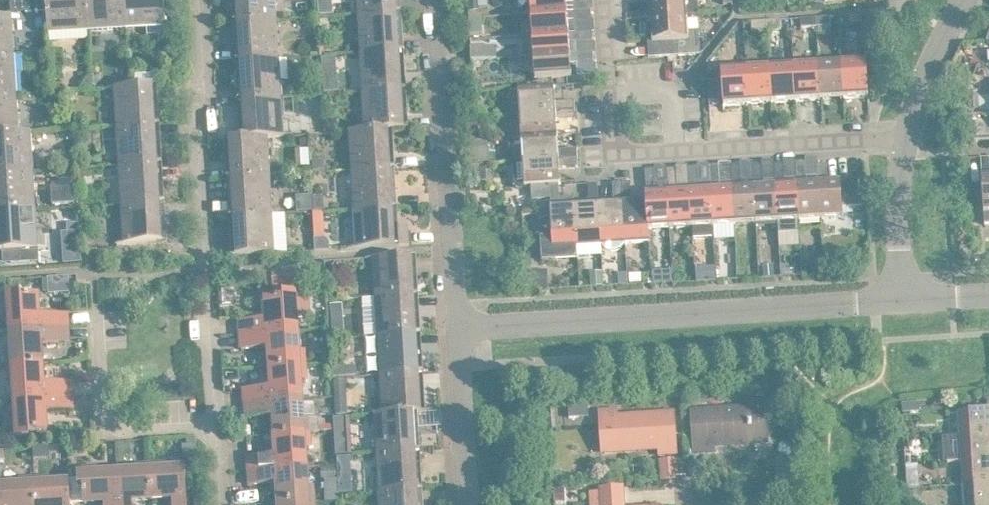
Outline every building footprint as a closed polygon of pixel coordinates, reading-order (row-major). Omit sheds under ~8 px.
[(53,4),(55,26),(94,24),(93,0),(53,0),(53,4)] [(94,24),(95,24),(132,22),(133,22),(132,0),(93,0),(94,24)] [(133,22),(134,22),(172,19),(171,0),(132,0),(133,22)] [(244,15),(283,13),(283,12),(282,0),(243,0),(244,15)] [(364,8),(404,6),(404,5),(403,0),(364,0),(364,7),(364,8)] [(538,8),(574,6),(573,0),(537,0),(538,8)] [(658,12),(693,10),(693,0),(657,0),(658,12)] [(538,8),(539,30),(575,27),(574,15),(598,13),(597,4),(583,5),(574,6),(538,8)] [(367,46),(367,47),(406,44),(405,27),(409,26),(408,5),(404,5),(404,6),(364,8),(364,9),(365,9),(367,46)] [(21,48),(18,9),(0,10),(0,50),(21,48)] [(870,18),(870,9),(855,10),(856,19),(870,18)] [(887,9),(888,25),(899,25),(898,9),(887,9)] [(693,10),(658,12),(659,37),(661,36),(662,51),(705,48),(704,26),(694,26),(693,10)] [(837,11),(822,12),(822,21),(837,20),(837,11)] [(822,21),(822,12),(807,13),(808,22),(822,21)] [(245,37),(246,54),(286,52),(286,51),(283,14),(283,13),(244,15),(240,15),(241,37),(245,37)] [(787,14),(772,15),(773,24),(788,23),(787,14)] [(773,24),(772,15),(758,15),(758,25),(773,24)] [(539,30),(541,51),(576,49),(576,36),(599,35),(599,26),(584,27),(575,28),(575,27),(539,30)] [(496,40),(478,41),(478,53),(496,53),(496,40)] [(369,85),(369,86),(409,83),(407,66),(412,65),(410,44),(406,44),(367,47),(367,48),(369,85)] [(544,73),(544,81),(544,82),(559,81),(559,80),(558,72),(578,71),(577,58),(600,56),(600,47),(585,48),(585,49),(576,49),(541,51),(542,73),(544,73)] [(23,87),(21,49),(21,48),(0,50),(0,89),(23,87)] [(248,75),(249,92),(249,93),(288,91),(288,90),(286,52),(246,54),(242,54),(244,75),(248,75)] [(873,55),(848,57),(851,92),(875,91),(873,55)] [(755,98),(753,62),(752,57),(747,57),(747,63),(728,64),(728,65),(714,66),(714,75),(729,75),(730,94),(730,100),(755,98)] [(848,57),(824,58),(827,94),(851,92),(848,57)] [(824,58),(800,59),(803,95),(827,94),(824,58)] [(800,59),(776,61),(779,97),(803,95),(800,59)] [(776,61),(753,62),(755,98),(779,97),(776,61)] [(344,73),(330,74),(331,85),(345,85),(344,73)] [(480,74),(480,85),(490,85),(490,74),(480,74)] [(729,75),(714,75),(716,95),(730,94),(729,75)] [(122,120),(163,118),(163,119),(167,118),(165,97),(161,97),(160,79),(120,81),(123,120),(122,120)] [(525,82),(527,108),(581,104),(580,95),(562,96),(561,80),(559,80),(559,81),(544,82),(544,81),(525,82)] [(369,86),(372,124),(395,123),(395,124),(399,123),(411,123),(410,104),(414,104),(413,82),(409,83),(369,86)] [(26,126),(25,126),(23,88),(24,88),(23,87),(0,89),(0,128),(26,126)] [(250,114),(251,131),(251,132),(275,130),(275,131),(291,130),(291,129),(288,91),(289,91),(288,91),(249,93),(249,92),(245,93),(246,114),(250,114)] [(527,108),(528,131),(564,129),(563,114),(581,113),(581,104),(527,108)] [(484,111),(473,112),(474,125),(485,124),(484,111)] [(125,159),(165,157),(169,157),(168,136),(164,136),(163,119),(163,118),(122,120),(122,121),(123,121),(125,159)] [(358,164),(397,162),(397,161),(396,144),(400,144),(399,123),(395,124),(395,123),(372,124),(355,125),(355,126),(356,126),(358,164)] [(1,167),(40,164),(38,126),(38,125),(25,126),(26,126),(0,128),(0,167),(1,167)] [(528,131),(530,155),(584,151),(583,142),(565,143),(564,129),(528,131)] [(237,154),(238,171),(238,172),(277,169),(275,131),(275,130),(251,132),(251,131),(231,132),(232,154),(237,154)] [(532,180),(538,179),(556,178),(556,177),(565,177),(567,177),(566,162),(584,161),(584,151),(530,155),(521,156),(522,181),(523,181),(525,182),(527,182),(528,182),(530,181),(531,181),(532,180)] [(332,155),(319,155),(319,164),(332,164),(332,155)] [(127,197),(127,198),(167,196),(171,196),(170,174),(166,175),(165,157),(125,159),(125,160),(128,197),(127,197)] [(740,182),(739,183),(741,218),(763,217),(761,181),(748,182),(747,158),(738,159),(739,174),(740,182)] [(783,180),(782,180),(784,216),(785,216),(785,227),(806,226),(806,215),(804,179),(792,179),(790,158),(781,159),(782,173),(783,180)] [(826,177),(825,177),(828,213),(850,212),(848,176),(835,177),(834,158),(824,159),(825,174),(826,174),(826,177)] [(761,181),(763,217),(784,216),(782,180),(770,181),(769,159),(759,160),(760,175),(761,175),(761,181)] [(718,184),(720,220),(741,218),(739,183),(727,183),(725,160),(716,160),(717,175),(718,184)] [(804,179),(806,215),(828,213),(825,177),(813,178),(812,160),(803,160),(804,175),(804,179)] [(360,202),(360,203),(400,201),(400,200),(399,183),(403,183),(401,161),(397,161),(397,162),(358,164),(358,165),(360,202)] [(696,185),(698,221),(700,221),(700,232),(719,231),(718,220),(720,220),(718,184),(705,185),(704,161),(695,161),(696,176),(696,185)] [(674,176),(674,177),(675,186),(674,186),(677,222),(698,221),(696,185),(684,186),(682,162),(673,163),(674,176)] [(652,188),(653,196),(655,224),(656,224),(677,222),(674,186),(675,186),(674,177),(674,176),(661,176),(660,163),(652,164),(652,179),(653,179),(653,188),(652,188)] [(3,206),(43,203),(42,203),(40,165),(40,164),(1,167),(2,185),(0,185),(0,206),(3,206)] [(239,193),(240,210),(279,208),(279,207),(277,170),(277,169),(238,172),(238,171),(233,171),(235,193),(239,193)] [(867,175),(848,176),(849,201),(869,200),(867,175)] [(620,198),(606,199),(608,238),(613,242),(618,244),(623,244),(628,242),(631,237),(632,237),(628,176),(619,177),(620,198)] [(637,176),(628,176),(632,237),(656,235),(656,224),(655,224),(653,196),(639,197),(637,176)] [(556,178),(538,179),(539,194),(557,192),(557,193),(557,194),(546,195),(547,212),(557,211),(558,229),(547,229),(548,254),(584,252),(584,240),(581,200),(567,201),(565,177),(556,177),(556,178)] [(596,199),(581,200),(584,240),(608,238),(606,199),(605,199),(605,193),(604,178),(595,178),(596,199)] [(80,181),(58,182),(59,197),(80,197),(80,181)] [(330,190),(320,190),(321,205),(331,204),(330,190)] [(167,196),(127,198),(127,199),(128,199),(130,238),(173,235),(172,213),(168,214),(167,196)] [(400,201),(360,203),(360,204),(363,243),(416,239),(415,226),(405,226),(404,222),(405,221),(404,200),(400,200),(400,201)] [(3,206),(4,223),(0,224),(1,245),(45,243),(42,204),(43,204),(43,203),(3,206)] [(330,205),(319,206),(321,232),(331,231),(330,205)] [(240,210),(236,210),(237,232),(241,232),(242,250),(281,248),(279,209),(280,209),(279,208),(240,210)] [(322,245),(336,244),(335,235),(331,231),(321,232),(322,245)] [(381,290),(381,291),(421,289),(425,289),(424,267),(420,268),(418,249),(379,252),(382,290),(381,290)] [(977,250),(978,262),(988,262),(988,249),(977,250)] [(830,256),(817,256),(818,268),(831,268),(830,256)] [(781,257),(770,258),(771,271),(781,270),(781,257)] [(678,264),(659,265),(659,277),(679,276),(678,264)] [(609,265),(596,266),(597,280),(610,279),(609,265)] [(633,266),(624,266),(624,277),(634,277),(633,266)] [(648,267),(636,268),(636,276),(648,276),(648,267)] [(75,270),(54,271),(55,287),(76,286),(75,270)] [(16,306),(17,325),(75,321),(74,307),(46,309),(44,289),(27,290),(27,285),(15,286),(15,290),(10,291),(11,306),(16,306)] [(246,315),(247,328),(304,324),(303,306),(308,306),(307,290),(302,290),(302,286),(289,287),(290,291),(273,292),(274,313),(246,315)] [(384,329),(384,330),(423,327),(423,328),(427,328),(426,306),(422,306),(421,289),(381,291),(381,292),(382,292),(384,329)] [(349,297),(337,298),(338,311),(349,310),(349,297)] [(13,344),(14,359),(49,357),(47,337),(75,335),(75,321),(17,325),(18,344),(13,344)] [(276,341),(277,361),(311,359),(310,344),(305,344),(304,324),(247,328),(248,343),(276,341)] [(386,368),(386,369),(426,366),(426,367),(430,367),(428,345),(424,345),(423,328),(423,327),(384,330),(386,368)] [(85,342),(83,347),(86,352),(92,352),(94,347),(91,342),(85,342)] [(355,361),(338,352),(339,370),(364,369),(363,360),(355,361)] [(20,374),(21,393),(79,389),(78,375),(50,377),(49,357),(14,359),(15,374),(20,374)] [(250,383),(251,397),(308,393),(307,374),(312,374),(311,359),(277,361),(278,381),(250,383)] [(386,369),(389,407),(420,405),(420,406),(432,405),(431,384),(427,384),(426,367),(426,366),(386,369)] [(352,374),(340,375),(341,388),(352,387),(352,374)] [(79,389),(21,393),(23,412),(18,412),(19,427),(24,427),(24,432),(36,431),(36,426),(53,425),(52,405),(80,403),(79,389)] [(280,409),(281,429),(315,427),(315,411),(309,412),(308,393),(251,397),(252,411),(280,409)] [(753,403),(701,406),(703,446),(717,445),(717,439),(771,436),(769,396),(752,397),(753,403)] [(583,400),(575,400),(576,412),(584,411),(583,400)] [(382,446),(382,447),(422,444),(422,445),(426,445),(425,423),(421,423),(420,406),(420,405),(389,407),(380,407),(380,409),(383,446),(382,446)] [(680,447),(677,407),(623,411),(623,405),(609,405),(611,446),(665,442),(666,448),(680,447)] [(966,431),(988,430),(988,405),(964,406),(966,431)] [(254,451),(255,465),(313,461),(311,442),(316,441),(315,427),(281,429),(282,449),(254,451)] [(967,455),(988,454),(988,430),(966,431),(967,455)] [(354,435),(342,436),(343,449),(355,448),(354,435)] [(201,438),(189,439),(189,452),(202,451),(201,438)] [(385,485),(385,486),(425,483),(425,484),(429,484),(428,462),(423,462),(422,445),(422,444),(382,447),(383,447),(385,485)] [(806,452),(782,453),(784,480),(807,479),(806,452)] [(969,479),(988,477),(988,454),(967,455),(969,479)] [(156,459),(158,493),(178,492),(179,504),(194,504),(191,461),(172,463),(172,458),(156,459)] [(123,466),(126,504),(139,504),(138,494),(158,493),(156,459),(142,459),(142,464),(123,466)] [(925,459),(912,459),(912,470),(925,469),(925,459)] [(284,477),(285,497),(320,494),(319,479),(314,480),(313,461),(255,465),(256,479),(284,477)] [(342,461),(328,461),(328,472),(342,472),(342,461)] [(123,466),(104,467),(104,462),(88,463),(89,468),(84,468),(85,480),(89,480),(90,497),(111,496),(111,504),(126,504),(123,466)] [(8,479),(9,504),(43,504),(41,472),(27,473),(27,478),(8,479)] [(41,472),(43,504),(77,504),(75,475),(56,477),(56,472),(41,472)] [(970,503),(988,501),(988,477),(969,479),(970,503)] [(8,479),(0,480),(0,504),(9,504),(8,479)] [(572,482),(561,483),(561,496),(573,495),(572,482)] [(385,486),(386,504),(430,504),(430,501),(426,501),(425,484),(425,483),(385,486)] [(664,502),(664,501),(663,501),(663,500),(663,501),(644,503),(644,502),(644,503),(630,504),(628,484),(629,484),(628,484),(628,483),(628,484),(608,485),(608,484),(608,485),(607,485),(608,485),(609,504),(608,504),(664,504),(664,502)] [(928,484),(915,485),(916,500),(929,499),(928,484)] [(285,497),(286,504),(320,504),(320,494),(285,497)]
